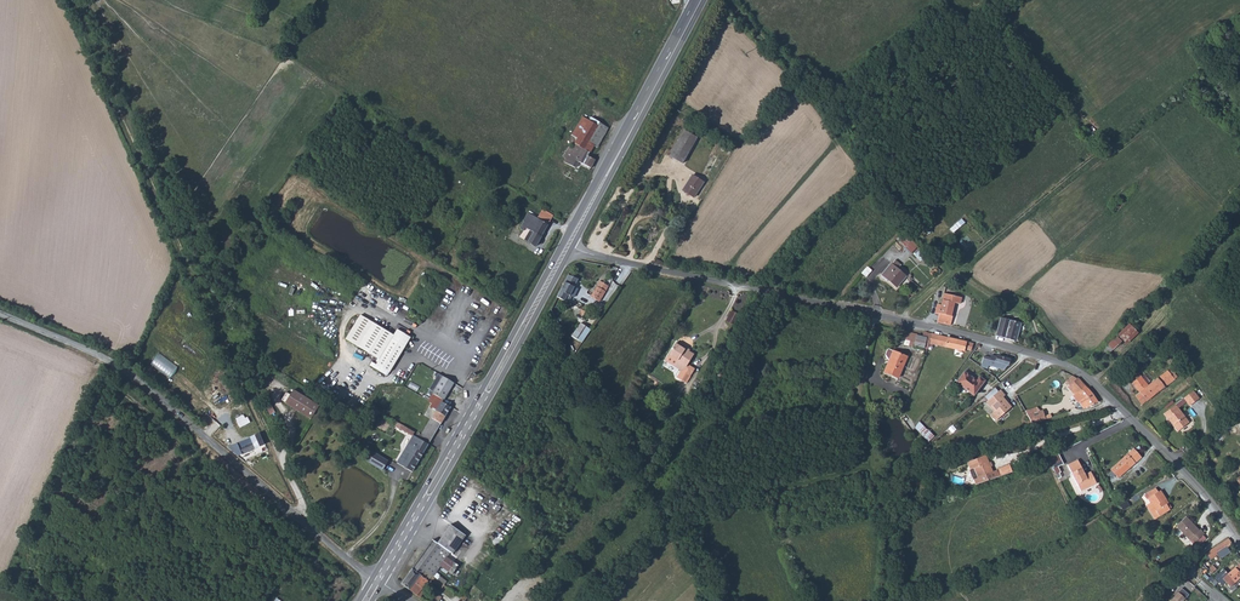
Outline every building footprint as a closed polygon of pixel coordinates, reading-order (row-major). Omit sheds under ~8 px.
[(606,125),(588,114),(584,120),(595,126),(589,138),(593,141),(596,142),(606,125)] [(584,120),(579,117),(570,133),(575,136),(572,143),(586,151),(593,141),(589,138),(595,126),(584,120)] [(678,136),(664,156),(674,162),(687,143),(678,136)] [(586,151),(572,143),(568,141),(561,152),(565,155),(563,158),(575,164),(578,158),(590,165),(595,156),(586,151)] [(703,183),(692,176),(683,191),(694,198),(703,183)] [(542,208),(537,216),(533,214),(528,223),(524,220),(521,226),(525,229),(526,227),(534,231),(529,240),(537,245),(554,215),(542,208)] [(528,223),(533,214),(529,211),(523,220),(524,220),(528,223)] [(954,233),(966,222),(963,218),(951,229),(954,233)] [(905,234),(900,240),(913,253),(918,247),(905,234)] [(904,287),(891,274),(882,283),(896,296),(904,287)] [(579,282),(573,279),(569,286),(574,289),(579,282)] [(567,285),(556,306),(564,310),(567,304),(569,305),(577,290),(574,289),(569,286),(567,285)] [(600,290),(592,304),(601,310),(610,295),(600,290)] [(954,296),(937,294),(936,306),(932,306),(931,315),(934,316),(934,323),(946,326),(946,316),(945,316),(947,303),(948,303),(953,304),(954,296)] [(580,308),(580,309),(576,307),(574,311),(584,316),(586,311),(580,308)] [(392,334),(393,332),(373,320),(360,313),(345,337),(380,357),(377,362),(388,368),(404,342),(392,334)] [(1016,321),(995,318),(993,336),(1011,339),(1012,327),(1014,327),(1016,321)] [(1118,334),(1127,344),(1139,333),(1130,323),(1118,334)] [(579,333),(571,345),(577,350),(585,337),(579,333)] [(1103,350),(1108,355),(1123,341),(1119,336),(1103,350)] [(585,337),(577,350),(580,352),(589,339),(585,337)] [(913,340),(907,339),(906,345),(909,346),(908,352),(928,356),(929,353),(924,352),(919,351),(914,350),(915,347),(912,347),(913,340)] [(919,341),(913,340),(912,347),(915,347),(914,350),(919,351),(921,342),(919,341)] [(971,349),(948,343),(931,340),(930,350),(966,357),(967,354),(969,354),(971,349)] [(689,358),(681,353),(682,351),(676,348),(667,363),(668,366),(675,370),(674,371),(681,376),(677,383),(686,389),(694,375),(689,372),(688,374),(686,372),(693,361),(689,358)] [(990,366),(1004,370),(1009,365),(1012,359),(991,352),(990,356),(983,354),(979,368),(988,371),(990,366)] [(172,377),(179,365),(159,354),(152,366),(172,377)] [(907,363),(893,358),(888,369),(891,369),(887,380),(899,384),(907,363)] [(1171,367),(1147,387),(1145,389),(1146,390),(1141,396),(1137,399),(1143,407),(1175,378),(1173,375),(1175,373),(1171,367)] [(444,373),(440,371),(436,377),(440,380),(444,373)] [(455,379),(444,373),(440,380),(432,393),(443,400),(455,379)] [(981,382),(967,373),(954,392),(967,401),(981,382)] [(1141,381),(1134,387),(1141,396),(1146,390),(1145,389),(1147,387),(1141,381)] [(981,382),(967,401),(972,404),(985,385),(981,382)] [(1097,407),(1080,386),(1081,384),(1077,383),(1070,388),(1073,392),(1076,390),(1078,393),(1076,395),(1084,404),(1081,406),(1086,412),(1097,407)] [(318,404),(293,389),(285,401),(311,417),(318,404)] [(443,400),(432,393),(431,395),(427,392),(425,395),(433,400),(431,404),(437,408),(434,414),(443,420),(452,405),(443,400)] [(1006,398),(1001,393),(988,404),(996,414),(992,417),(997,423),(1011,411),(1002,401),(1004,400),(1006,398)] [(1194,393),(1185,401),(1189,406),(1198,398),(1194,393)] [(1198,398),(1189,406),(1192,410),(1200,401),(1198,398)] [(1002,401),(1011,411),(1013,410),(1004,400),(1002,401)] [(1041,406),(1027,410),(1031,424),(1053,417),(1052,414),(1045,416),(1041,406)] [(1176,408),(1165,418),(1167,421),(1169,421),(1170,423),(1180,413),(1176,408)] [(1180,413),(1170,423),(1174,428),(1175,430),(1179,435),(1191,425),(1180,413)] [(241,427),(250,423),(247,414),(237,418),(241,427)] [(433,416),(425,428),(420,426),(417,432),(431,440),(443,420),(434,414),(433,416)] [(418,427),(399,417),(397,421),(415,431),(418,427)] [(930,442),(935,436),(921,422),(916,427),(930,442)] [(417,432),(415,431),(397,461),(397,462),(412,471),(431,440),(417,432)] [(259,433),(253,435),(253,434),(251,435),(251,436),(241,440),(243,445),(239,447),(242,453),(264,444),(259,433)] [(381,469),(387,460),(374,452),(368,461),(381,469)] [(1049,457),(1056,474),(1061,472),(1059,466),(1064,464),(1060,453),(1049,457)] [(1125,459),(1109,471),(1115,481),(1134,465),(1133,463),(1135,460),(1134,458),(1131,461),(1130,459),(1127,461),(1125,459)] [(981,460),(969,464),(968,462),(966,463),(975,487),(997,480),(1009,475),(1006,469),(991,474),(992,475),(987,476),(981,460)] [(1077,461),(1067,466),(1071,474),(1081,470),(1077,461)] [(966,463),(962,464),(965,474),(968,472),(970,480),(968,481),(970,489),(975,487),(966,463)] [(1082,477),(1079,472),(1082,471),(1081,470),(1071,474),(1075,485),(1076,485),(1080,493),(1095,485),(1089,473),(1084,476),(1082,477)] [(964,485),(966,478),(954,475),(952,481),(964,485)] [(1154,496),(1151,498),(1149,494),(1137,502),(1140,505),(1142,505),(1153,522),(1164,515),(1163,514),(1157,506),(1159,504),(1154,496)] [(1193,537),(1180,523),(1171,531),(1187,551),(1198,541),(1194,536),(1193,537)] [(449,533),(437,550),(433,548),(412,575),(420,581),(423,576),(430,582),(431,583),(440,572),(445,564),(449,559),(462,541),(449,533)] [(462,541),(449,559),(452,561),(465,544),(462,541)] [(1219,549),(1209,555),(1211,558),(1214,556),(1216,558),(1222,554),(1219,549)] [(551,556),(547,553),(540,561),(549,569),(554,564),(549,558),(551,556)] [(1184,570),(1190,563),(1187,560),(1180,566),(1184,570)] [(445,564),(440,572),(446,577),(452,569),(445,564)] [(1219,572),(1214,567),(1212,569),(1214,572),(1210,575),(1213,578),(1219,572)] [(1227,578),(1225,577),(1220,582),(1222,582),(1229,589),(1239,576),(1235,571),(1227,578)] [(420,581),(412,575),(402,589),(417,600),(430,582),(423,576),(420,581)] [(442,593),(436,588),(433,592),(439,597),(442,593)] [(1181,588),(1170,600),(1184,600),(1189,595),(1181,588)]
